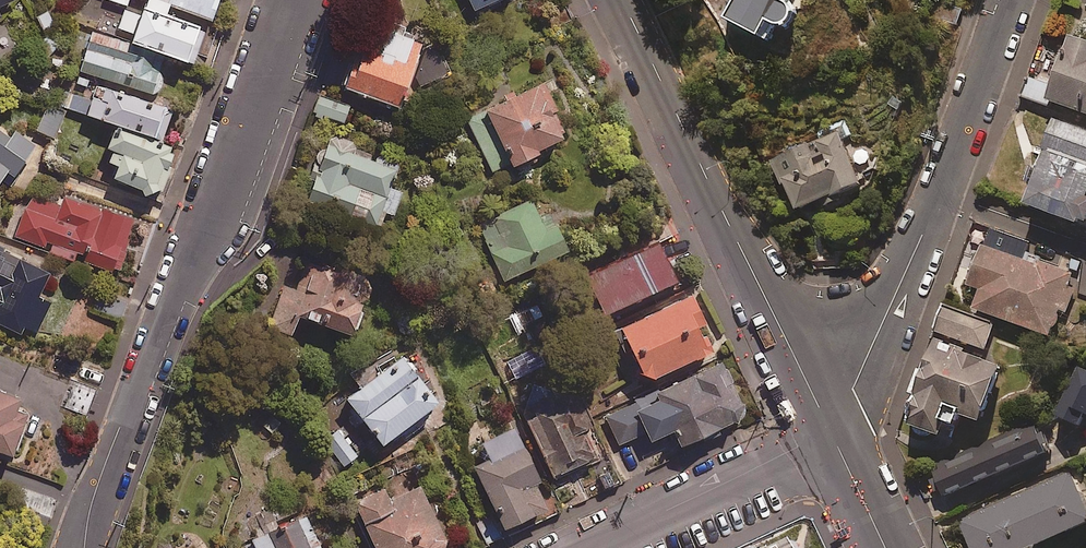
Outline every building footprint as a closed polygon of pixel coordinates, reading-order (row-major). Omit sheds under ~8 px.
[(210,17),(217,0),(167,0),(210,17)] [(728,16),(760,33),(769,16),(786,25),(796,5),(788,1),(788,0),(736,0),(728,16)] [(943,0),(941,0),(935,18),(956,25),(962,6),(943,0)] [(126,30),(138,34),(136,40),(192,61),(204,25),(149,5),(145,15),(133,11),(126,30)] [(420,36),(368,15),(342,82),(395,102),(420,36)] [(122,40),(91,30),(79,69),(152,92),(162,59),(120,45),(122,40)] [(1072,32),(1049,98),(1085,111),(1085,37),(1072,32)] [(567,129),(540,77),(465,117),(493,169),(567,129)] [(169,103),(95,83),(91,97),(73,91),(68,107),(161,132),(169,103)] [(348,104),(320,95),(315,110),(343,120),(348,104)] [(64,109),(47,102),(36,128),(53,135),(64,109)] [(1059,118),(1029,202),(1085,223),(1085,128),(1059,118)] [(0,123),(0,174),(5,167),(11,171),(30,144),(0,123)] [(171,143),(114,128),(102,173),(159,188),(171,143)] [(861,181),(841,130),(767,159),(777,184),(787,180),(798,207),(861,181)] [(354,141),(325,133),(307,202),(377,220),(380,207),(393,211),(398,187),(389,185),(396,158),(353,147),(354,141)] [(131,216),(66,194),(48,247),(113,269),(131,216)] [(539,216),(531,198),(464,228),(479,261),(493,255),(503,277),(568,247),(552,211),(539,216)] [(1031,242),(991,227),(969,283),(981,287),(974,306),(1052,335),(1061,309),(1067,311),(1080,275),(1026,255),(1031,242)] [(658,240),(587,273),(605,313),(677,280),(658,240)] [(0,243),(0,322),(34,337),(50,301),(37,295),(48,271),(1,250),(3,244),(0,243)] [(368,277),(309,256),(296,290),(283,285),(268,325),(290,333),(298,312),(349,330),(368,277)] [(708,322),(693,288),(609,325),(623,355),(630,352),(639,370),(656,376),(715,349),(706,329),(703,331),(700,325),(708,322)] [(994,325),(944,307),(935,330),(985,348),(994,325)] [(1001,364),(935,339),(916,391),(920,392),(909,421),(940,433),(946,418),(957,422),(961,412),(981,419),(1001,364)] [(399,352),(392,357),(388,351),(375,361),(381,370),(346,396),(380,439),(435,397),(420,378),(431,371),(417,353),(406,361),(399,352)] [(674,427),(681,442),(734,418),(739,419),(744,409),(742,400),(728,369),(724,367),(721,359),(634,398),(636,402),(605,416),(618,444),(647,431),(650,438),(674,427)] [(1078,365),(1056,414),(1080,425),(1085,412),(1085,368),(1078,365)] [(574,380),(519,406),(552,473),(596,452),(582,423),(592,418),(574,380)] [(95,389),(77,383),(69,407),(87,413),(95,389)] [(9,454),(24,411),(13,406),(17,395),(0,389),(0,451),(9,454)] [(1054,465),(1033,421),(932,468),(945,496),(967,485),(975,502),(1054,465)] [(531,480),(541,475),(516,422),(480,439),(488,455),(473,462),(502,524),(543,504),(531,480)] [(1073,469),(962,519),(975,547),(1026,547),(1085,521),(1085,499),(1073,469)] [(443,538),(419,483),(388,497),(383,486),(356,498),(377,547),(439,547),(443,538)] [(308,513),(270,527),(271,530),(244,540),(247,547),(321,547),(308,513)] [(756,547),(791,547),(785,535),(756,547)]
